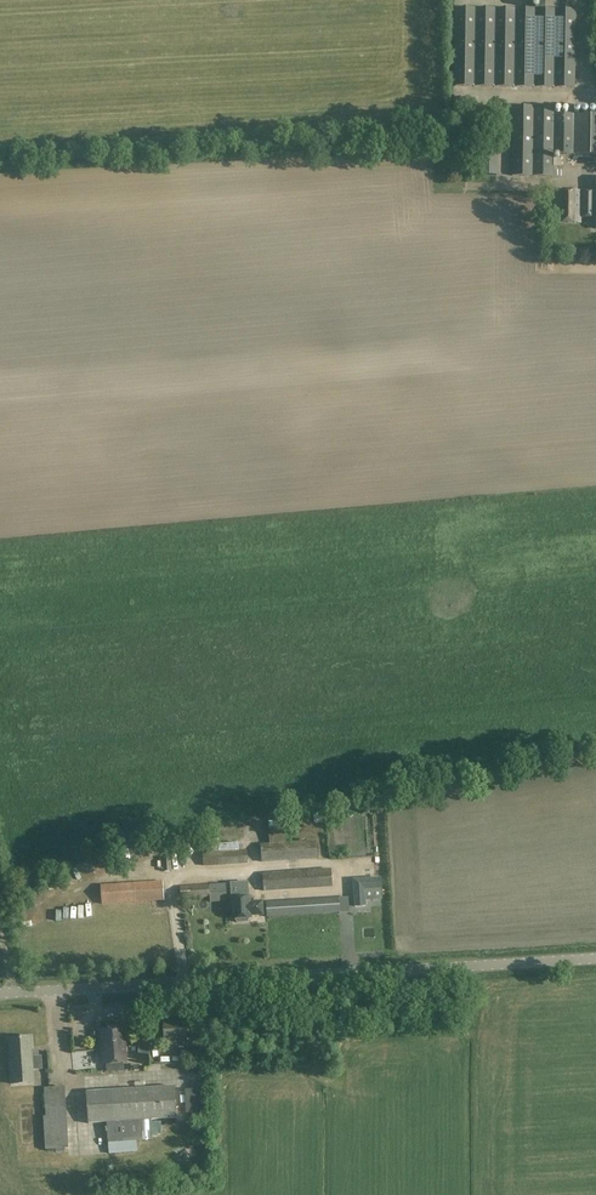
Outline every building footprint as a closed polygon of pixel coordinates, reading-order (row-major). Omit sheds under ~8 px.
[(575,9),(455,9),(455,87),(575,87),(575,9)] [(554,154),(571,155),(572,116),(555,115),(555,107),(513,106),(512,176),(532,177),(553,177),(554,154)] [(555,223),(573,223),(582,223),(582,191),(556,192),(555,223)] [(316,840),(269,843),(261,844),(262,862),(317,858),(316,840)] [(219,850),(219,846),(218,843),(202,844),(204,865),(248,862),(246,849),(232,850),(219,850)] [(171,870),(171,857),(163,858),(164,871),(171,870)] [(331,868),(263,872),(264,891),(332,886),(331,868)] [(381,878),(353,880),(355,906),(365,905),(365,900),(365,889),(381,888),(381,878)] [(163,880),(101,885),(102,905),(164,900),(163,880)] [(209,885),(209,884),(180,886),(181,898),(210,897),(210,893),(224,892),(223,884),(209,885)] [(238,890),(238,898),(231,898),(231,907),(233,907),(234,919),(236,919),(238,923),(249,922),(249,918),(251,918),(251,915),(263,914),(262,901),(250,902),(250,897),(248,897),(248,889),(238,890)] [(280,901),(266,902),(267,917),(340,912),(339,897),(290,900),(280,900),(280,901)] [(46,908),(47,918),(60,917),(60,907),(46,908)] [(173,1045),(185,1044),(187,1044),(185,1022),(164,1023),(165,1039),(173,1038),(173,1045)] [(109,1031),(102,1032),(104,1066),(126,1064),(124,1030),(117,1031),(117,1030),(115,1029),(111,1029),(109,1031)] [(31,1037),(10,1038),(12,1084),(34,1082),(31,1037)] [(128,1043),(131,1056),(148,1051),(145,1039),(128,1043)] [(99,1049),(77,1048),(77,1065),(98,1066),(99,1049)] [(177,1118),(175,1086),(86,1092),(88,1124),(107,1123),(108,1143),(109,1143),(110,1154),(138,1151),(136,1141),(153,1140),(152,1120),(177,1118)] [(45,1149),(69,1148),(66,1087),(44,1089),(46,1116),(44,1116),(45,1149)] [(193,1095),(181,1096),(183,1109),(194,1107),(193,1095)]
